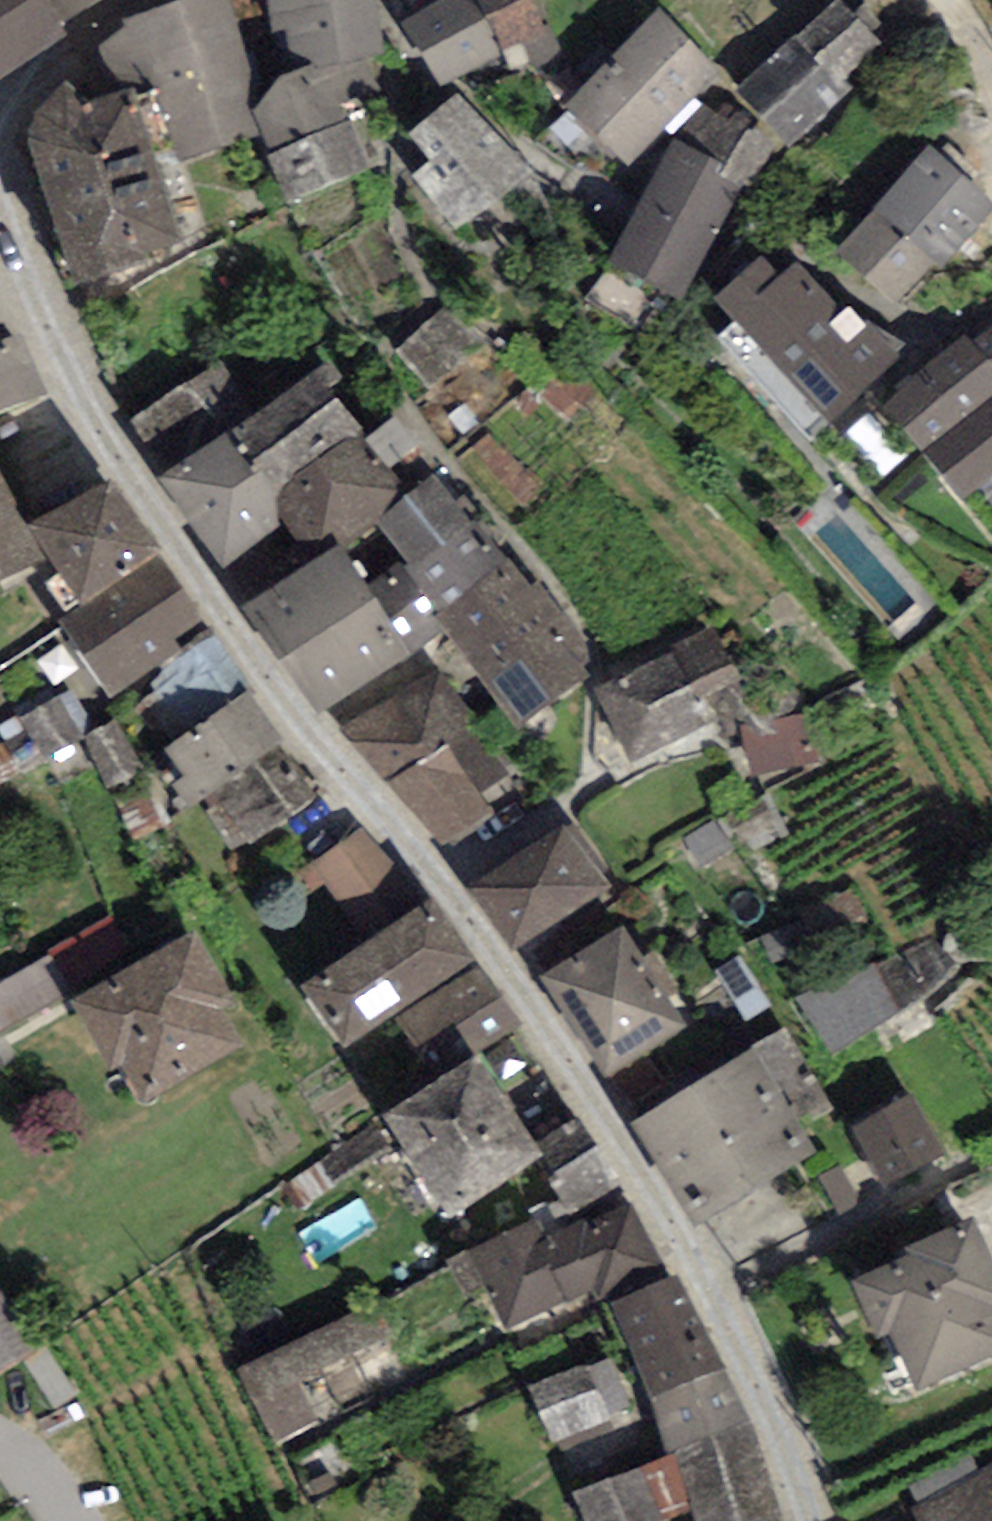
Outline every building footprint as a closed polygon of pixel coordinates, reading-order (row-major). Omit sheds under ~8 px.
[(62,45),(56,36),(110,0),(0,0),(0,86),(62,45)] [(77,298),(184,264),(132,111),(153,103),(179,174),(261,154),(290,212),(366,181),(341,116),(356,113),(347,73),(387,61),(376,0),(268,0),(274,82),(263,90),(227,0),(215,0),(121,30),(64,94),(30,154),(77,298)] [(521,0),(450,0),(408,27),(447,89),(540,30),(521,0)] [(878,52),(832,5),(734,101),(787,154),(851,91),(847,83),(878,52)] [(720,75),(657,16),(564,114),(628,173),(720,75)] [(519,176),(458,105),(410,147),(428,169),(415,181),(457,229),(519,176)] [(746,186),(673,147),(605,272),(678,311),(746,186)] [(926,153),(833,261),(895,314),(931,272),(941,280),(991,221),(991,209),(926,153)] [(780,288),(757,265),(710,311),(833,434),(899,368),(845,314),(840,320),(794,274),(780,288)] [(480,349),(439,309),(389,360),(430,399),(480,349)] [(879,421),(959,517),(991,490),(991,327),(879,421)] [(208,373),(128,431),(163,479),(244,422),(208,373)] [(327,373),(240,434),(256,458),(344,397),(327,373)] [(255,466),(232,435),(159,488),(224,577),(279,537),(309,578),(337,562),(376,533),(409,507),(338,405),(255,466)] [(529,595),(441,481),(409,507),(376,533),(402,567),(362,597),(404,672),(442,643),(514,736),(587,681),(586,649),(539,587),(529,595)] [(108,491),(31,534),(0,483),(0,597),(39,575),(80,622),(60,637),(110,711),(211,643),(108,491)] [(362,597),(337,562),(309,578),(241,623),(316,733),(404,672),(362,597)] [(754,704),(715,633),(598,696),(637,768),(754,704)] [(529,796),(441,672),(353,734),(441,858),(529,796)] [(284,755),(243,696),(156,757),(196,815),(204,809),(235,853),(303,805),(273,763),(284,755)] [(558,829),(467,895),(516,963),(607,896),(558,829)] [(408,899),(363,836),(299,881),(344,945),(408,899)] [(467,975),(426,914),(305,996),(347,1057),(467,975)] [(231,1009),(190,938),(67,1009),(108,1081),(120,1074),(142,1112),(239,1056),(217,1017),(231,1009)] [(686,1039),(622,940),(545,989),(608,1089),(686,1039)] [(932,945),(798,1006),(829,1058),(960,979),(932,945)] [(0,986),(0,1034),(71,992),(50,957),(0,986)] [(489,1025),(494,1037),(521,1024),(499,975),(416,1014),(433,1050),(489,1025)] [(817,1163),(753,1061),(633,1136),(697,1238),(817,1163)] [(530,1151),(474,1065),(382,1124),(452,1230),(543,1171),(530,1151)] [(951,1176),(907,1099),(851,1131),(895,1208),(951,1176)] [(575,1122),(530,1151),(543,1171),(575,1220),(620,1191),(575,1122)] [(560,1238),(541,1206),(458,1256),(507,1337),(580,1293),(591,1312),(663,1268),(630,1213),(597,1233),(589,1220),(560,1238)] [(851,1291),(876,1347),(890,1341),(914,1397),(991,1363),(991,1277),(972,1230),(897,1262),(901,1270),(851,1291)] [(31,1351),(0,1275),(0,1364),(31,1351)] [(678,1281),(609,1313),(652,1406),(721,1374),(678,1281)] [(274,1435),(369,1395),(351,1352),(398,1332),(384,1298),(241,1358),(274,1435)] [(590,1372),(532,1396),(554,1451),(613,1428),(590,1372)] [(652,1406),(666,1463),(570,1503),(577,1520),(757,1520),(753,1510),(769,1478),(721,1374),(652,1406)] [(908,1504),(916,1520),(991,1520),(991,1461),(908,1504)]
